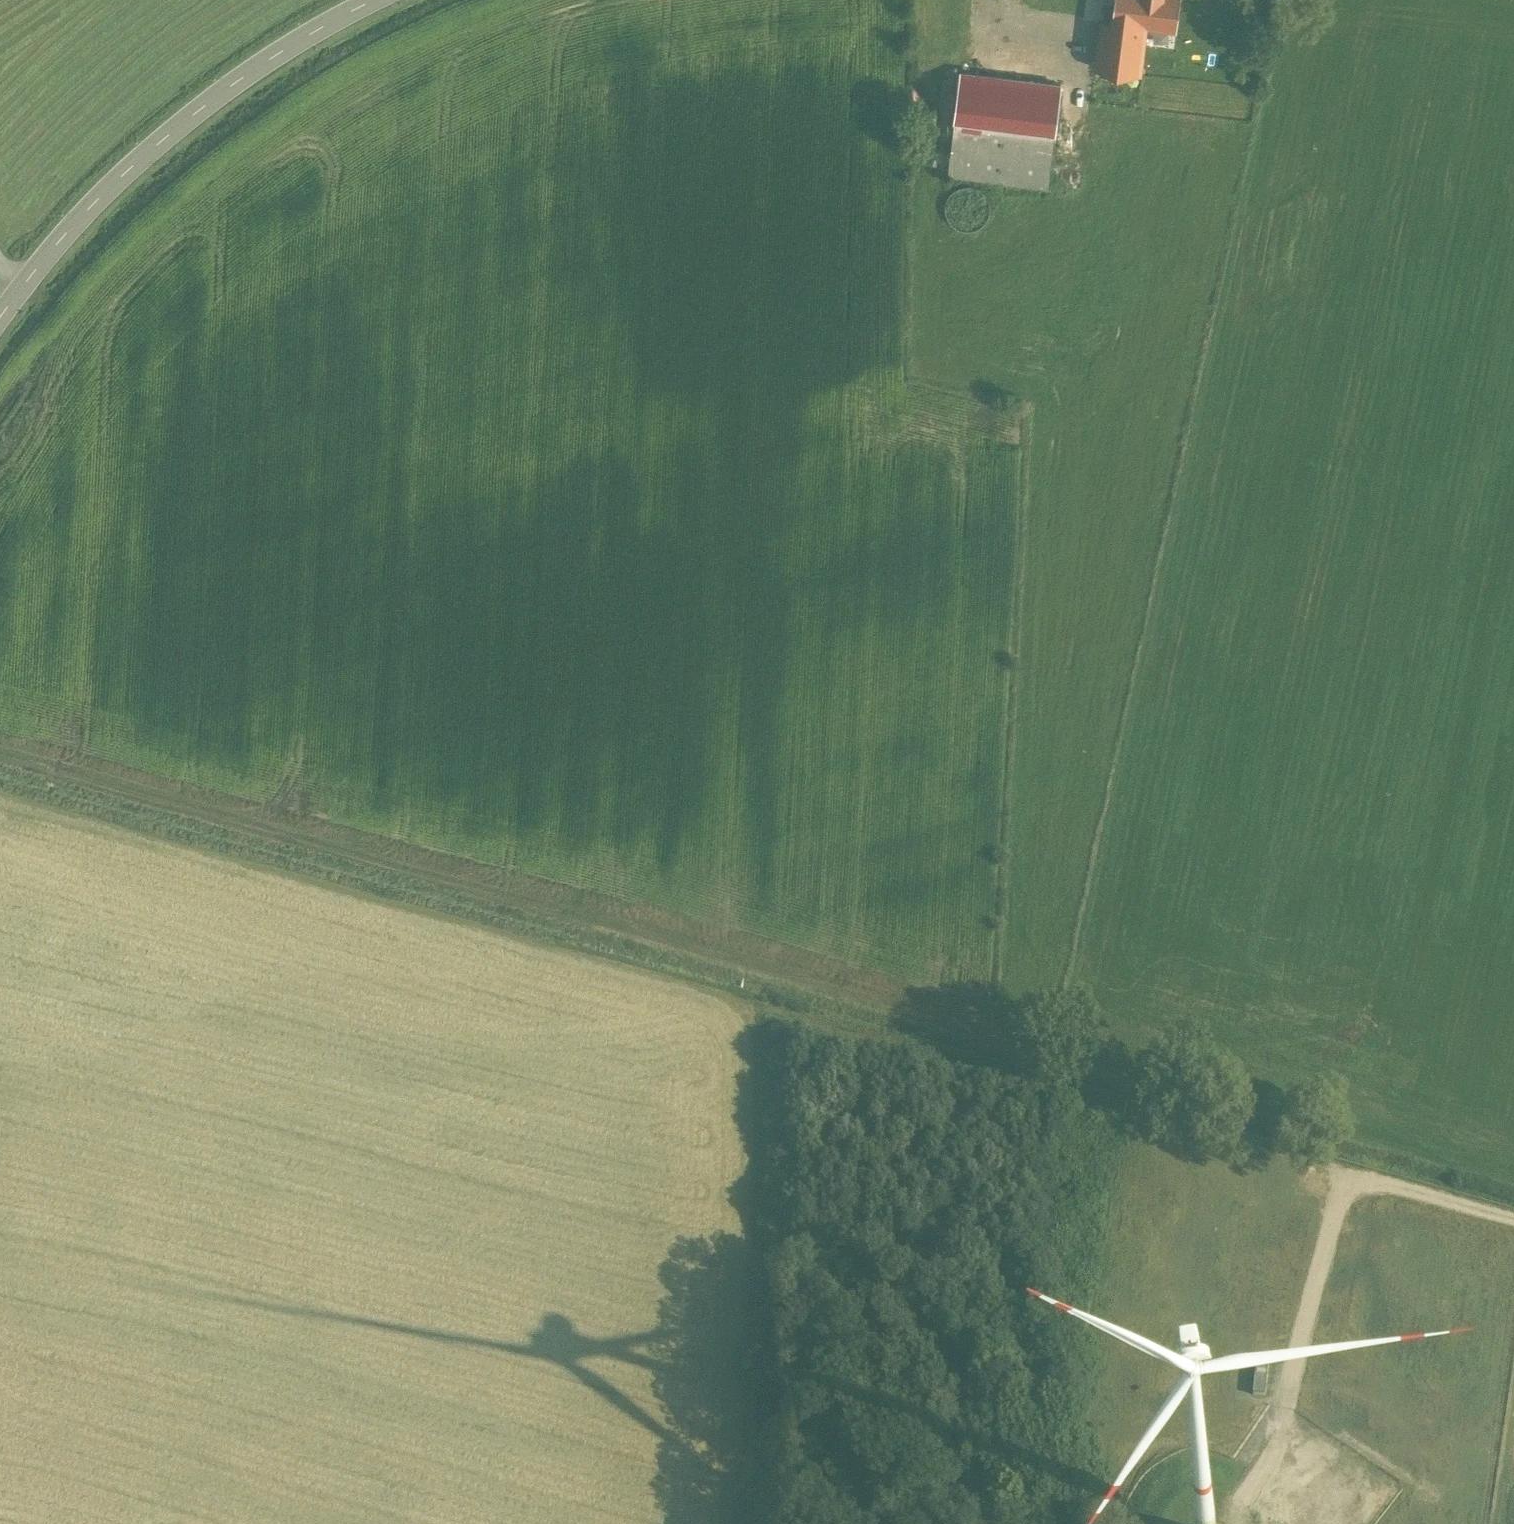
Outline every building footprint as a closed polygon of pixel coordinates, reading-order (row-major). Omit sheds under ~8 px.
[(969,9),(969,0),(944,0),(944,8),(969,9)] [(1099,61),(1141,67),(1149,20),(1178,24),(1182,0),(1109,0),(1099,61)] [(1067,70),(966,57),(952,161),(1053,174),(1067,70)] [(985,177),(977,175),(970,175),(964,178),(961,182),(958,188),(957,194),(957,199),(960,205),(964,210),(971,213),(978,213),(986,211),(991,206),(995,200),(995,194),(994,187),(991,181),(985,177)]
